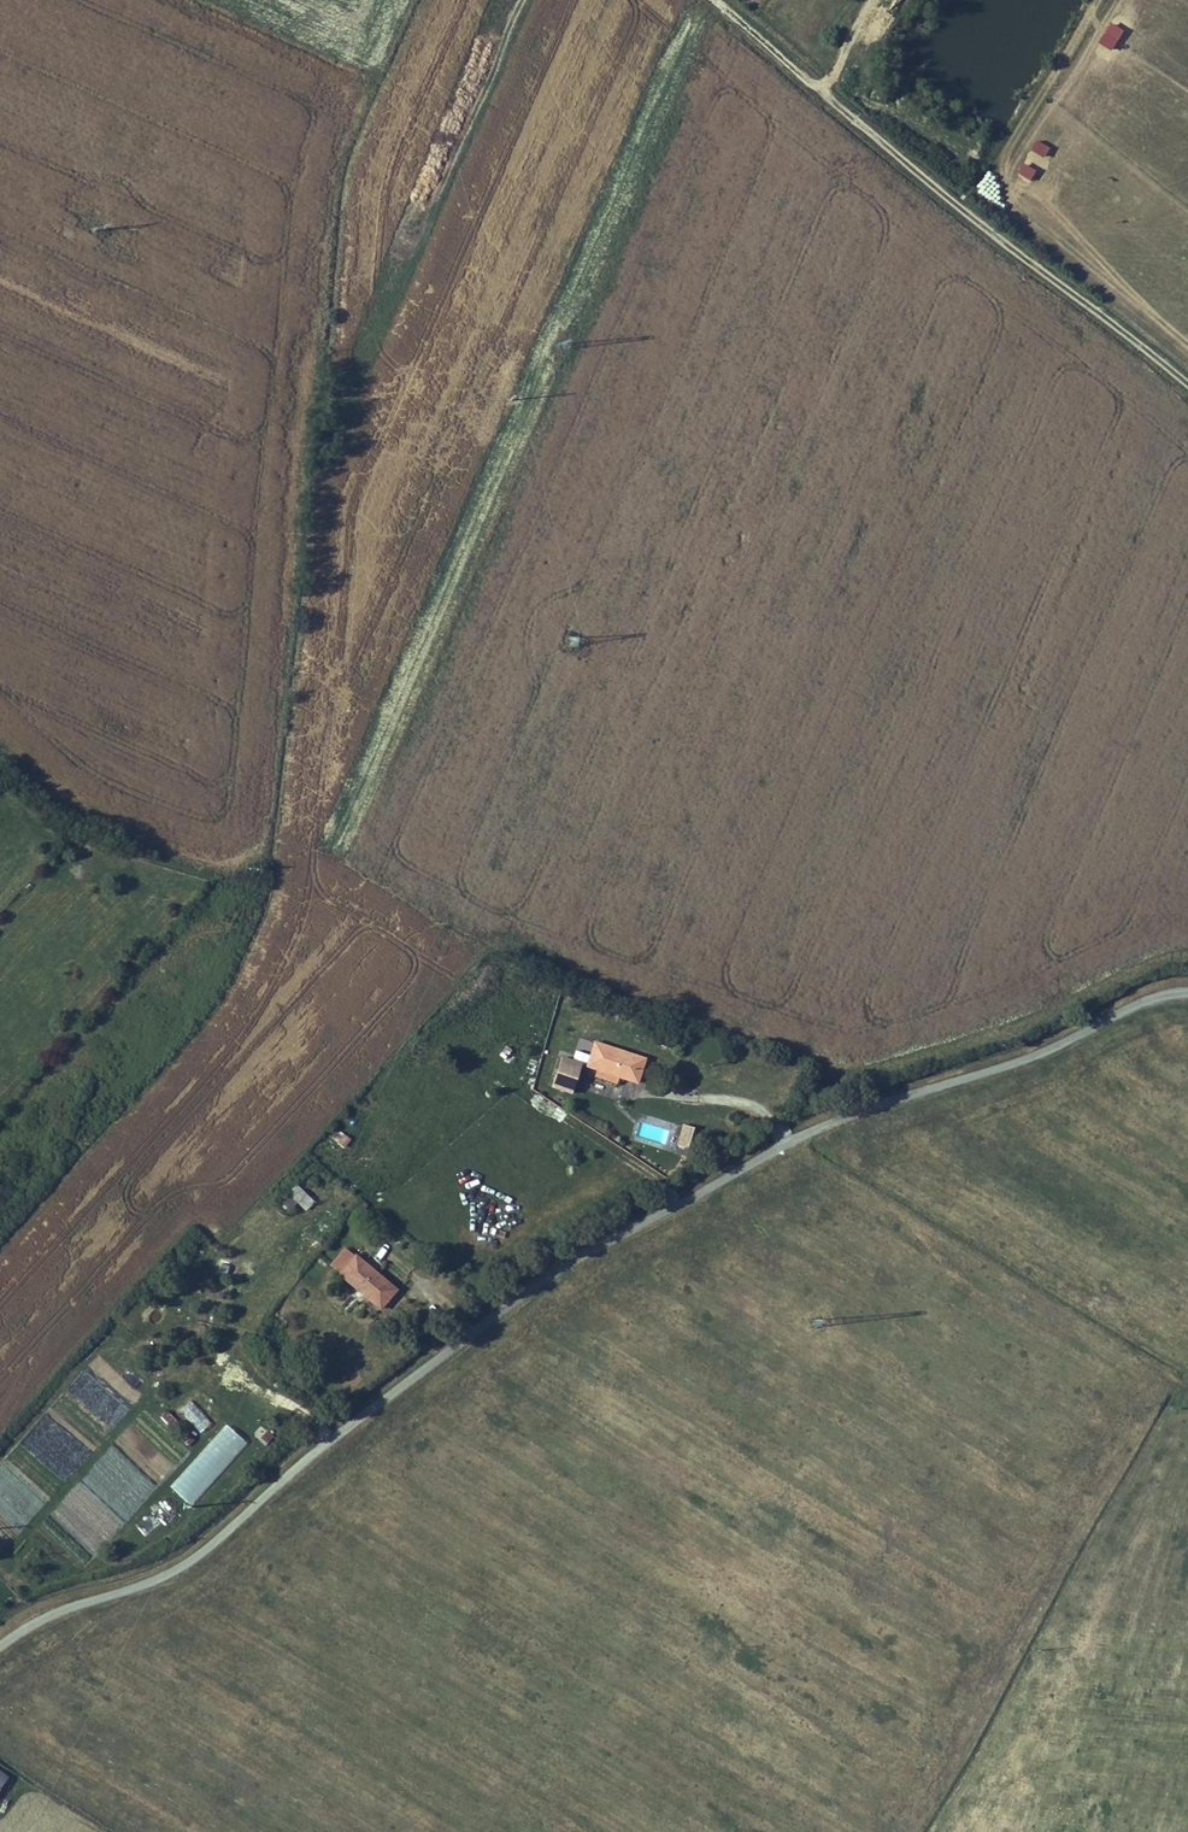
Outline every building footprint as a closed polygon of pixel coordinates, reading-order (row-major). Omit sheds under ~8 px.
[(1125,32),(1112,24),(1100,42),(1112,50),(1125,32)] [(1050,148),(1038,140),(1032,150),(1044,158),(1050,148)] [(1036,171),(1024,164),(1019,173),(1031,180),(1036,171)] [(581,998),(583,993),(574,990),(559,1037),(564,1039),(559,1056),(578,1063),(587,1038),(580,1036),(589,1010),(595,1012),(598,1004),(581,998)] [(638,1082),(646,1060),(597,1043),(589,1066),(599,1070),(596,1076),(618,1083),(620,1077),(638,1082)] [(549,1088),(571,1096),(581,1064),(560,1057),(549,1088)] [(662,1119),(663,1111),(650,1111),(649,1119),(662,1119)] [(681,1124),(676,1146),(688,1149),(693,1127),(681,1124)] [(343,1146),(349,1140),(345,1136),(339,1143),(343,1146)] [(289,1194),(306,1211),(314,1203),(297,1186),(289,1194)] [(341,1275),(380,1308),(396,1290),(357,1256),(341,1275)] [(283,1327),(287,1322),(283,1318),(278,1323),(283,1327)] [(8,1777),(0,1771),(0,1789),(8,1777)]
